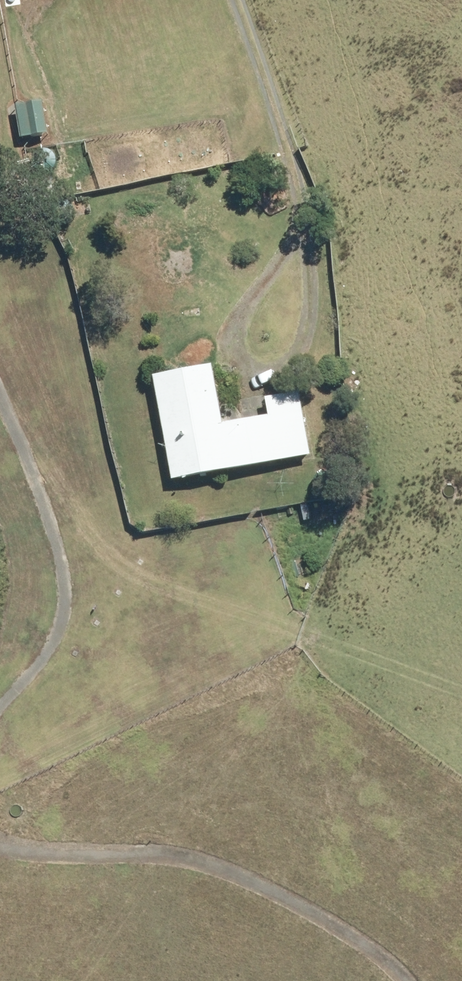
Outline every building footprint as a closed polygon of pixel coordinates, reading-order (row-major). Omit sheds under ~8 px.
[(49,131),(44,98),(18,102),(22,135),(49,131)] [(210,367),(151,378),(170,484),(310,458),(298,392),(264,398),(267,419),(221,427),(210,367)]
